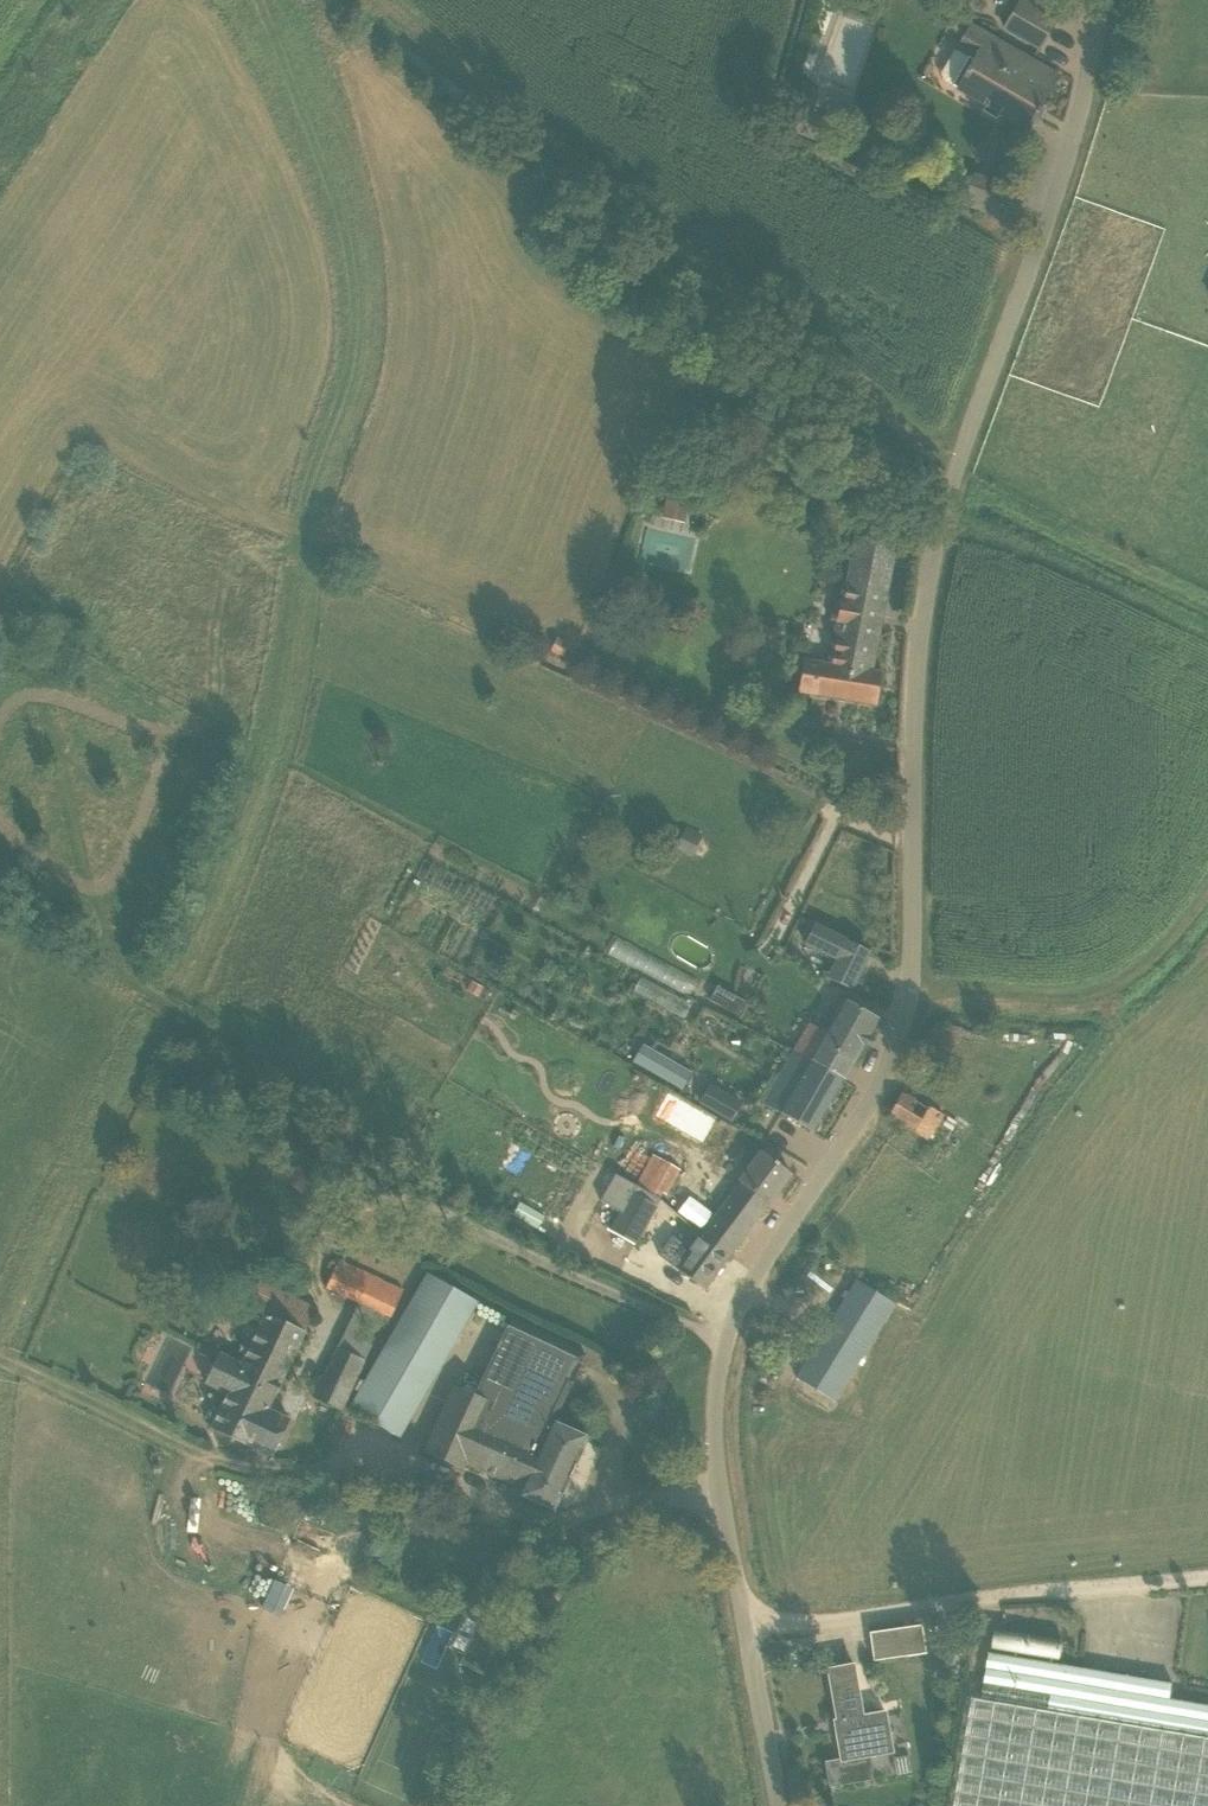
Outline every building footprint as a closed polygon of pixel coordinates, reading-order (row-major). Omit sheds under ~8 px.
[(1020,35),(1041,46),(1055,20),(1018,0),(1004,27),(1020,35)] [(942,80),(1025,128),(1026,129),(1057,76),(969,25),(940,73),(942,80)] [(974,176),(965,203),(996,214),(1006,187),(974,176)] [(700,498),(670,491),(662,521),(692,528),(700,498)] [(803,659),(798,692),(876,704),(881,672),(876,671),(895,543),(855,537),(842,602),(833,600),(830,620),(838,621),(830,663),(803,659)] [(556,641),(550,654),(563,660),(569,647),(556,641)] [(685,827),(675,849),(692,857),(703,835),(685,827)] [(837,842),(849,848),(855,837),(843,831),(837,842)] [(827,977),(830,979),(851,989),(870,951),(814,923),(803,944),(835,959),(827,977)] [(644,973),(634,990),(681,1015),(700,980),(618,937),(609,954),(644,973)] [(484,988),(472,980),(466,989),(478,997),(484,988)] [(724,1010),(732,996),(717,988),(709,1002),(724,1010)] [(880,1019),(845,998),(825,1032),(810,1023),(793,1052),(808,1061),(810,1059),(845,1079),(880,1019)] [(643,1044),(632,1063),(682,1091),(693,1071),(643,1044)] [(793,1052),(764,1102),(814,1132),(845,1079),(810,1059),(808,1061),(793,1052)] [(739,1103),(709,1086),(700,1103),(729,1120),(739,1103)] [(930,1138),(943,1113),(902,1092),(889,1117),(930,1138)] [(791,1174),(761,1152),(739,1181),(740,1182),(702,1233),(701,1233),(730,1256),(791,1174)] [(677,1168),(654,1155),(652,1154),(636,1185),(660,1198),(677,1168)] [(634,1245),(644,1228),(660,1198),(636,1185),(620,1214),(610,1231),(634,1245)] [(519,1202),(512,1214),(537,1228),(544,1215),(519,1202)] [(690,1249),(676,1268),(705,1289),(730,1256),(701,1233),(702,1233),(689,1224),(677,1239),(690,1249)] [(338,1260),(326,1286),(335,1290),(358,1301),(385,1313),(391,1316),(403,1290),(338,1260)] [(399,1437),(477,1301),(427,1272),(349,1409),(399,1437)] [(834,1401),(894,1303),(857,1280),(796,1378),(834,1401)] [(255,1292),(272,1301),(258,1330),(241,1364),(235,1376),(275,1395),(305,1332),(315,1310),(290,1297),(277,1290),(257,1281),(249,1299),(251,1300),(255,1292)] [(364,1360),(336,1347),(314,1397),(341,1410),(364,1360)] [(268,1409),(275,1395),(235,1376),(241,1364),(219,1353),(205,1382),(227,1393),(217,1415),(210,1428),(271,1457),(289,1420),(268,1409)] [(493,1402),(453,1385),(423,1451),(463,1469),(466,1463),(521,1487),(518,1494),(554,1510),(587,1437),(551,1421),(540,1446),(484,1421),(493,1402)] [(263,1606),(282,1616),(296,1587),(276,1578),(263,1606)] [(480,1620),(460,1664),(482,1674),(495,1645),(502,1629),(480,1620)] [(923,1626),(870,1633),(874,1661),(926,1654),(923,1626)] [(1171,1698),(1174,1683),(991,1652),(965,1805),(1207,1805),(1207,1705),(1171,1698)] [(841,1761),(892,1751),(885,1711),(864,1715),(853,1664),(827,1669),(836,1720),(834,1720),(834,1721),(837,1721),(839,1731),(840,1734),(836,1735),(841,1761)] [(898,1752),(907,1750),(901,1712),(892,1713),(898,1752)]
